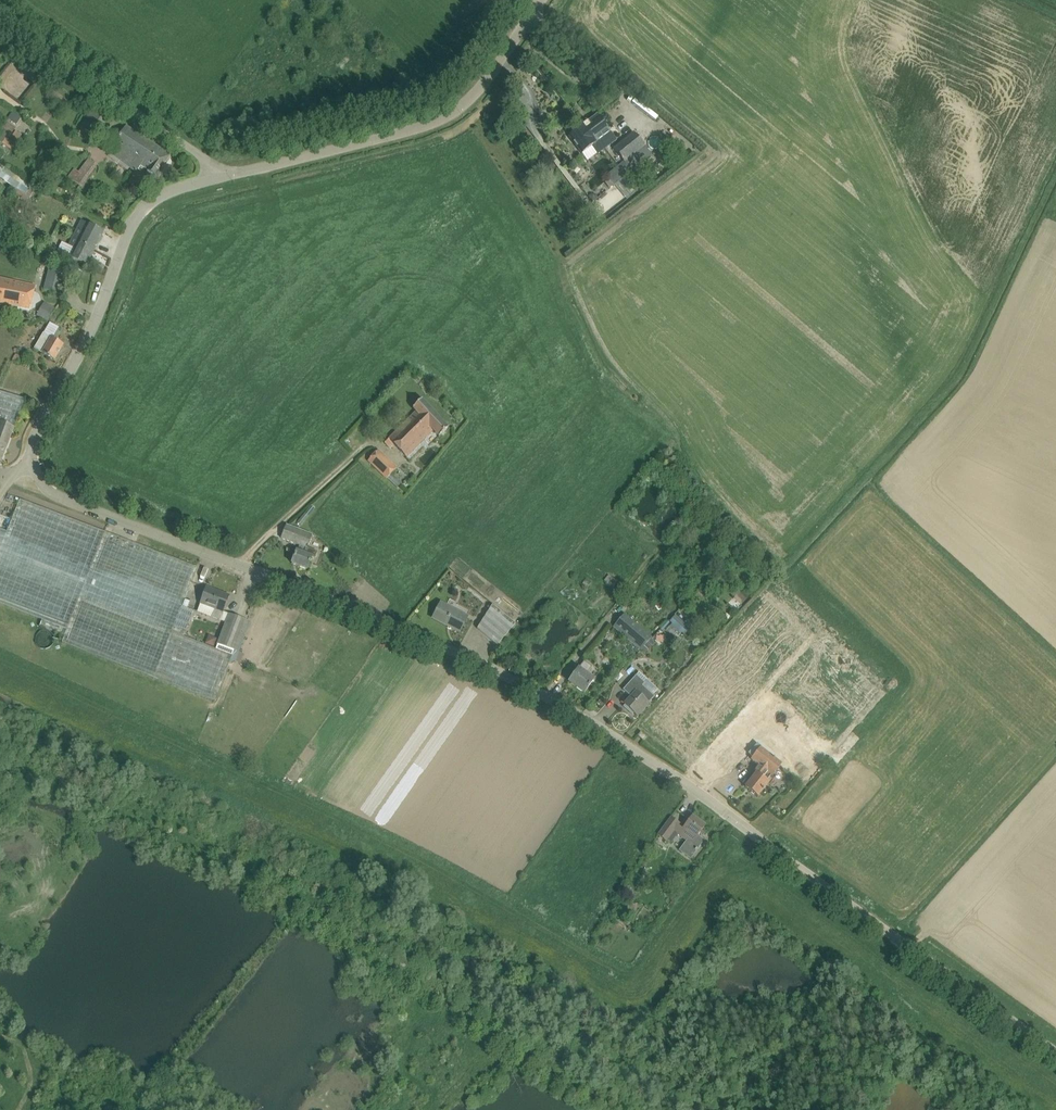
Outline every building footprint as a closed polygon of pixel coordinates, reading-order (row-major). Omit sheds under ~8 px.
[(5,91),(1,96),(12,103),(15,98),(5,91)] [(6,125),(19,120),(15,109),(2,115),(6,125)] [(93,110),(87,119),(82,128),(95,136),(106,118),(93,110)] [(600,139),(606,147),(616,140),(598,115),(584,125),(587,130),(597,141),(600,139)] [(597,141),(587,130),(584,125),(582,123),(582,124),(583,126),(569,137),(582,154),(587,161),(597,154),(606,147),(600,139),(597,141)] [(171,156),(126,126),(112,152),(139,173),(143,166),(149,170),(148,171),(156,177),(171,156)] [(17,128),(13,135),(10,133),(2,128),(0,132),(0,143),(3,144),(13,151),(24,132),(17,128)] [(620,165),(627,175),(652,155),(634,132),(613,149),(624,162),(620,165)] [(74,169),(68,178),(81,187),(97,165),(90,159),(80,173),(74,169)] [(31,199),(38,188),(3,165),(0,170),(0,179),(19,191),(31,199)] [(615,186),(627,175),(620,165),(607,176),(615,186)] [(588,195),(588,196),(593,202),(599,197),(597,193),(591,193),(588,195)] [(104,232),(82,221),(70,245),(76,248),(71,259),(86,267),(104,232)] [(60,254),(50,248),(45,258),(55,263),(60,254)] [(44,290),(51,292),(62,295),(67,274),(49,269),(44,290)] [(30,310),(36,286),(0,278),(0,303),(30,310)] [(48,321),(49,320),(55,309),(54,309),(43,304),(37,316),(48,321)] [(60,305),(49,321),(55,325),(67,311),(60,305)] [(64,345),(59,342),(53,339),(59,328),(50,323),(44,333),(43,333),(35,348),(43,353),(43,354),(55,361),(64,345)] [(12,361),(18,364),(21,357),(16,354),(12,361)] [(25,399),(0,391),(0,422),(15,427),(25,399)] [(449,428),(422,399),(413,408),(417,412),(385,443),(389,448),(393,444),(406,456),(434,430),(440,436),(449,428)] [(15,427),(0,422),(0,463),(1,464),(15,427)] [(369,461),(376,468),(387,479),(397,468),(379,451),(379,450),(369,461)] [(193,577),(197,567),(20,499),(0,551),(0,604),(67,630),(62,642),(215,701),(230,662),(232,663),(236,661),(240,649),(238,648),(248,621),(229,614),(216,649),(184,637),(194,610),(182,606),(193,577)] [(312,505),(301,518),(298,521),(302,524),(316,508),(312,505)] [(308,569),(310,564),(312,557),(316,559),(318,553),(307,548),(312,536),(287,525),(282,538),(300,545),(292,563),(308,569)] [(719,577),(714,572),(711,575),(716,580),(719,577)] [(617,582),(609,575),(604,581),(613,588),(617,582)] [(201,602),(224,611),(229,596),(207,587),(201,602)] [(460,632),(468,616),(441,602),(433,618),(460,632)] [(498,645),(515,624),(493,605),(477,629),(498,645)] [(653,637),(625,612),(612,627),(640,651),(641,650),(646,644),(648,643),(653,637)] [(670,626),(680,635),(682,633),(684,634),(690,628),(676,615),(670,621),(672,623),(670,626)] [(668,621),(661,629),(663,631),(670,623),(668,621)] [(215,645),(216,637),(208,635),(206,644),(215,645)] [(650,648),(646,644),(641,650),(645,653),(650,648)] [(627,662),(608,645),(604,650),(623,667),(627,662)] [(592,667),(584,661),(569,682),(584,693),(594,679),(587,674),(592,667)] [(615,678),(618,681),(623,676),(620,673),(615,678)] [(634,713),(637,716),(655,697),(643,686),(645,683),(636,675),(623,690),(631,697),(625,704),(628,707),(626,709),(632,714),(634,713)] [(638,736),(639,737),(643,741),(647,737),(641,732),(638,736)] [(782,765),(760,748),(753,757),(751,759),(759,765),(754,772),(756,773),(745,787),(758,797),(769,783),(766,781),(771,775),(773,776),(781,767),(782,765)] [(674,832),(691,844),(705,826),(692,816),(683,829),(679,825),(680,824),(671,817),(658,835),(667,842),(674,832)]
